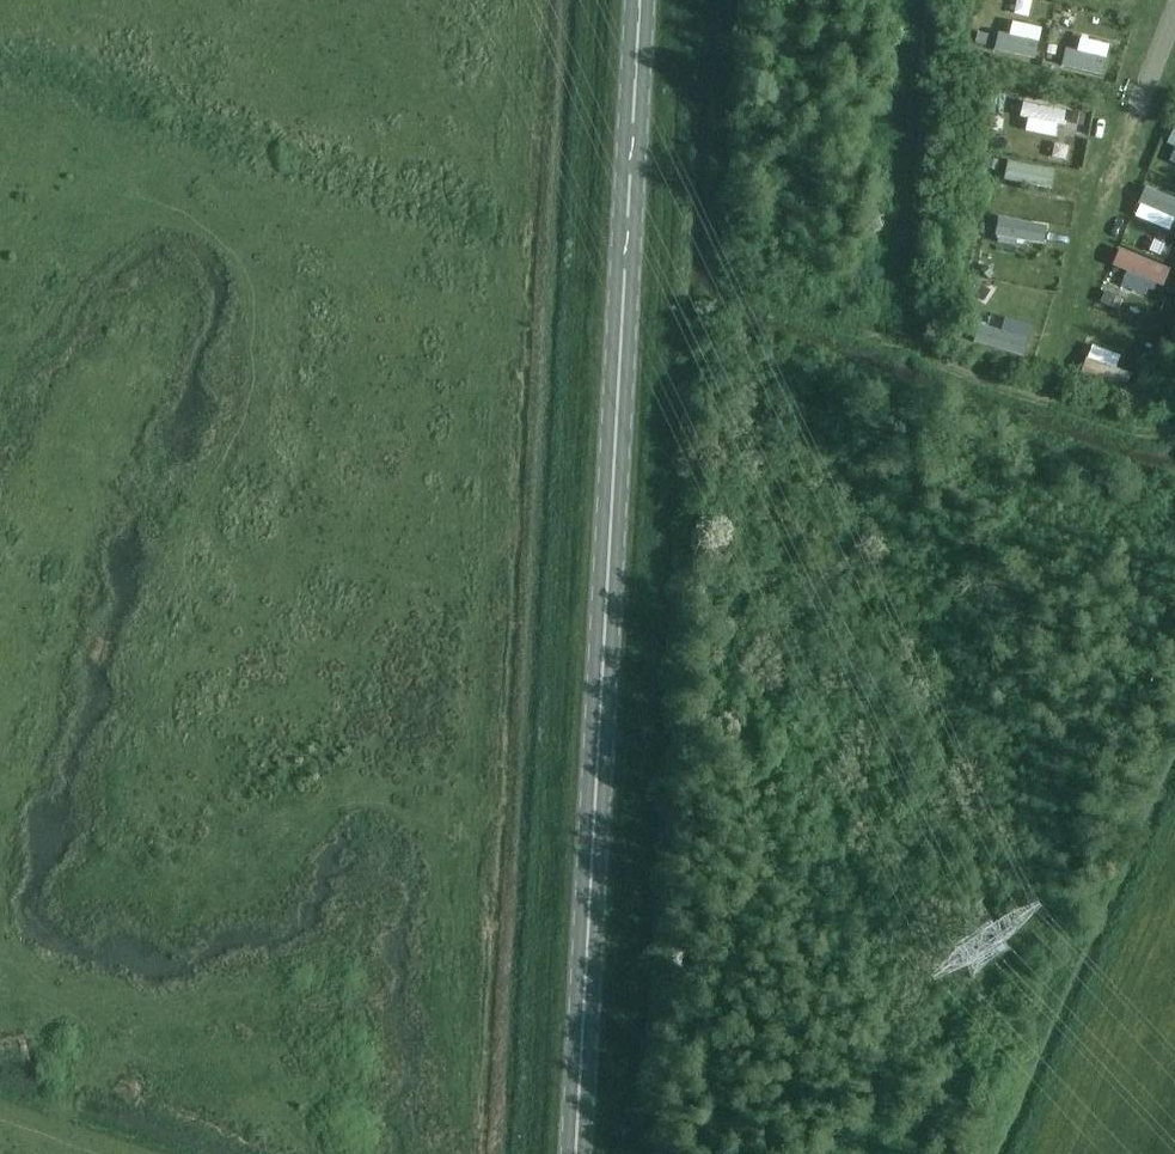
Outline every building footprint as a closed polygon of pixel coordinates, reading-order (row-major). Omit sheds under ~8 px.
[(997,31),(994,46),(1036,57),(1040,41),(997,31)] [(1066,45),(1061,63),(1100,73),(1105,54),(1066,45)] [(1064,108),(1021,101),(1018,118),(1061,125),(1064,108)] [(1099,144),(1102,128),(1063,120),(1060,136),(1099,144)] [(1172,129),(1166,144),(1174,148),(1174,130),(1172,129)] [(1174,171),(1174,151),(1158,144),(1152,162),(1174,171)] [(1053,168),(1007,161),(1004,180),(1050,187),(1053,168)] [(1143,203),(1174,217),(1174,200),(1149,189),(1143,203)] [(1047,225),(996,217),(994,234),(1044,243),(1047,225)] [(1120,248),(1114,265),(1164,286),(1171,269),(1120,248)] [(980,328),(977,350),(1033,358),(1036,336),(980,328)] [(1088,354),(1081,371),(1127,390),(1135,373),(1088,354)]
